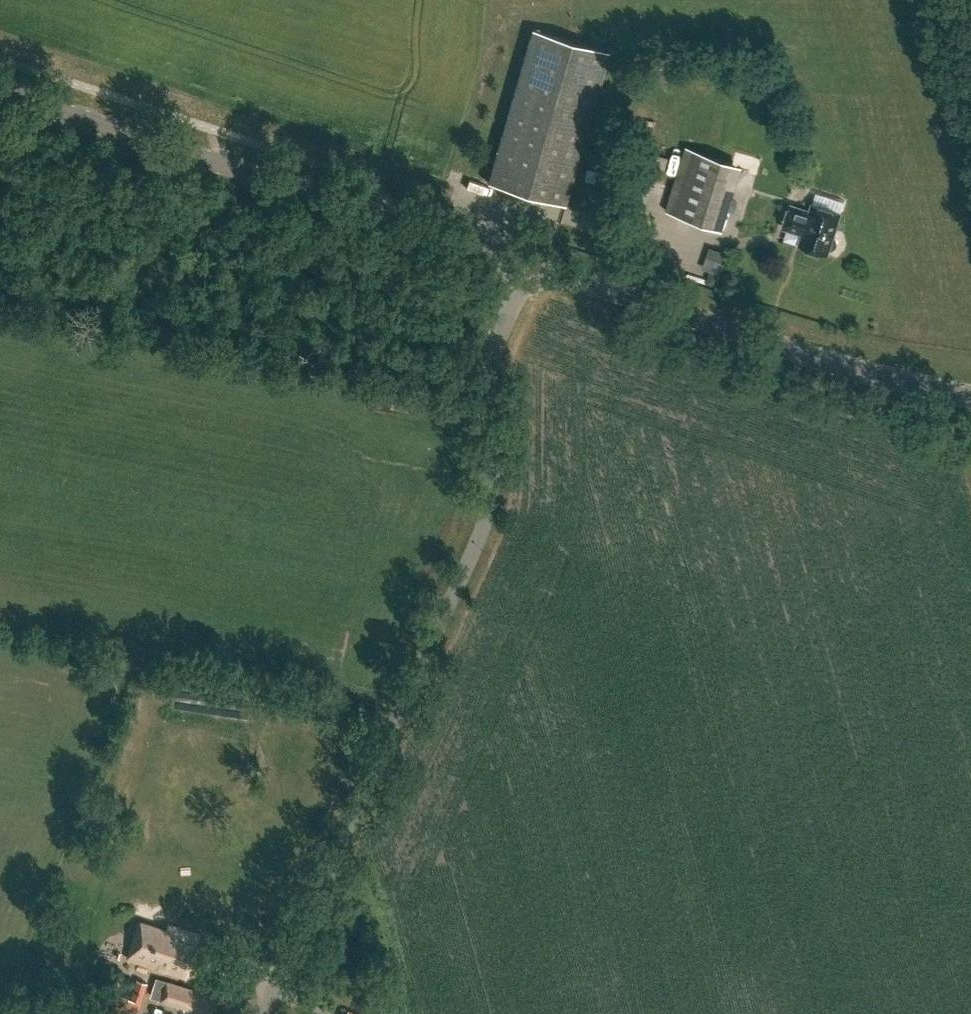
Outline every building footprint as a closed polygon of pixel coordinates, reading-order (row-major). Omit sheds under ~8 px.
[(485,182),(563,204),(607,50),(530,27),(487,176),(485,182)] [(712,225),(733,161),(686,145),(664,210),(712,225)] [(455,170),(451,193),(461,195),(465,172),(455,170)] [(839,213),(811,203),(809,211),(790,204),(782,227),(801,233),(798,244),(807,246),(806,249),(817,252),(818,250),(826,253),(828,249),(831,249),(834,247),(835,244),(836,241),(835,238),(832,236),(839,213)] [(164,931),(139,923),(127,958),(184,977),(198,935),(167,924),(164,931)] [(147,983),(136,979),(129,998),(118,995),(111,1013),(136,1013),(147,983)] [(219,998),(166,980),(159,1001),(199,1013),(214,1013),(219,998)]
